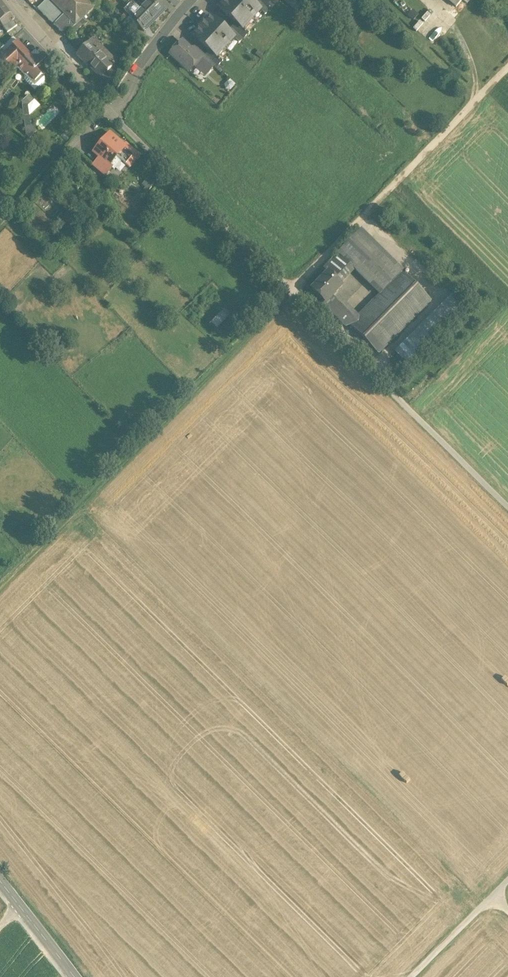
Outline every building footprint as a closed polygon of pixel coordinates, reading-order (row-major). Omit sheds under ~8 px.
[(49,0),(47,0),(37,9),(65,36),(75,26),(49,0)] [(75,26),(94,8),(86,0),(49,0),(75,26)] [(130,18),(144,32),(166,10),(157,0),(148,0),(130,18)] [(248,0),(224,0),(225,1),(218,8),(236,25),(242,30),(242,29),(259,11),(254,5),(248,0)] [(265,0),(259,0),(258,1),(269,11),(273,6),(268,1),(268,2),(265,0)] [(295,0),(283,0),(293,8),(298,2),(295,0)] [(269,11),(258,1),(254,5),(259,11),(264,16),(269,11)] [(3,28),(13,22),(14,21),(0,3),(0,24),(3,28)] [(228,34),(210,17),(203,24),(202,23),(198,28),(199,29),(192,36),(210,53),(216,58),(233,39),(228,34)] [(13,22),(3,28),(7,33),(17,26),(13,22)] [(242,30),(236,25),(232,29),(243,39),(247,34),(242,29),(242,30)] [(243,39),(232,29),(228,34),(233,39),(238,44),(243,39)] [(0,50),(0,59),(14,45),(10,41),(0,50)] [(98,47),(91,41),(76,56),(87,66),(88,66),(100,78),(101,78),(105,74),(117,62),(100,46),(98,47)] [(0,59),(13,73),(17,69),(17,68),(29,56),(20,46),(17,43),(14,45),(0,59)] [(190,51),(181,43),(171,55),(180,63),(180,66),(183,69),(185,68),(189,72),(197,63),(199,60),(190,52),(191,52),(190,51)] [(205,57),(194,47),(190,51),(191,52),(190,52),(199,60),(197,63),(201,66),(207,59),(205,57)] [(216,58),(210,53),(205,57),(214,66),(216,67),(221,62),(216,58)] [(40,56),(38,58),(32,58),(30,56),(29,56),(17,68),(17,69),(24,77),(25,76),(28,76),(35,83),(41,77),(43,77),(44,77),(45,76),(45,73),(51,67),(40,56)] [(214,66),(207,59),(201,66),(208,73),(214,66)] [(51,67),(45,73),(45,76),(46,76),(50,77),(55,72),(51,67)] [(105,74),(101,78),(100,78),(97,81),(105,89),(113,81),(105,74)] [(35,83),(28,76),(25,76),(24,77),(24,81),(31,88),(38,88),(44,82),(44,78),(44,77),(43,77),(41,77),(35,83)] [(29,117),(23,118),(26,136),(29,140),(36,133),(30,127),(29,117)] [(112,140),(108,137),(95,152),(98,154),(96,156),(100,160),(109,167),(123,150),(118,146),(120,143),(114,138),(112,140)] [(109,167),(100,160),(93,167),(105,177),(112,169),(109,167)] [(402,273),(360,231),(338,254),(380,295),(401,273),(402,273)] [(344,275),(331,261),(323,269),(327,274),(328,273),(337,282),(344,275)] [(327,274),(311,290),(325,303),(328,300),(328,301),(332,297),(335,293),(342,287),(337,282),(328,273),(327,274)] [(359,316),(357,318),(354,315),(347,322),(347,323),(378,354),(430,302),(401,273),(380,295),(359,316)] [(359,316),(335,293),(332,297),(328,301),(328,300),(325,303),(322,305),(344,326),(347,323),(347,322),(354,315),(357,318),(359,316)] [(394,351),(409,366),(468,309),(454,294),(394,351)] [(222,313),(212,323),(217,327),(227,317),(222,313)]
